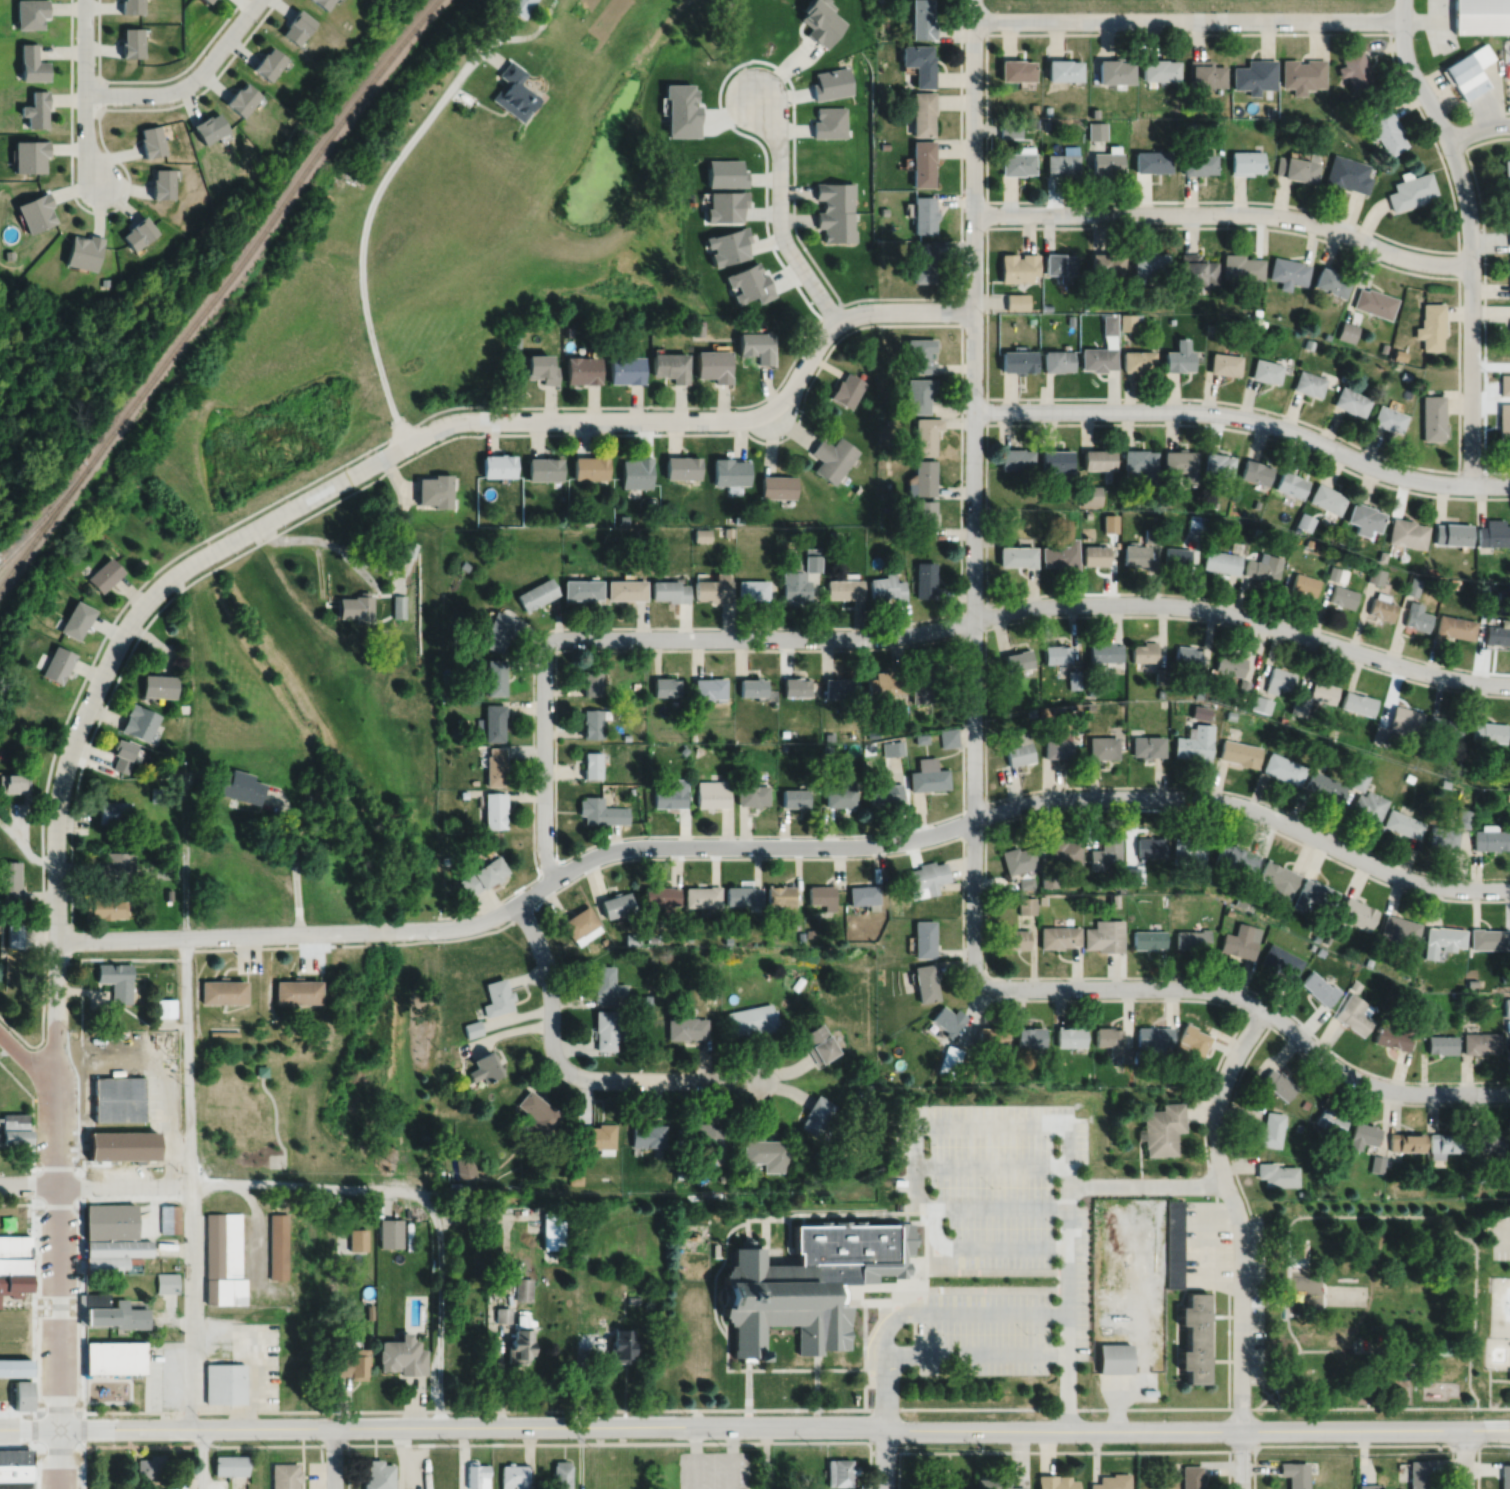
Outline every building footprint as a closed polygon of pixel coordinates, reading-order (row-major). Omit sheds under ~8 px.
[(16,27),(43,27),(43,17),(42,17),(42,15),(48,15),(48,0),(16,0),(16,27)] [(118,12),(140,12),(140,0),(118,0),(118,12)] [(323,9),(330,0),(312,0),(323,9)] [(505,5),(523,17),(534,0),(508,0),(505,5)] [(800,9),(803,11),(798,17),(809,27),(804,33),(817,43),(818,42),(825,47),(846,22),(832,10),(835,6),(828,0),(807,0),(800,9)] [(911,37),(934,37),(934,21),(932,21),(932,0),(911,0),(911,37)] [(1451,32),(1508,32),(1508,0),(1451,0),(1451,32)] [(296,7),(286,20),(287,21),(285,24),(286,25),(280,33),(296,45),(314,21),(296,7)] [(121,26),(121,40),(118,40),(118,56),(140,56),(141,27),(121,26)] [(20,42),(20,79),(48,79),(48,60),(36,60),(36,42),(20,42)] [(1439,69),(1448,85),(1452,83),(1463,100),(1489,84),(1478,67),(1494,57),(1484,42),(1466,52),(1466,51),(1440,66),(1441,68),(1439,69)] [(901,44),(901,65),(915,65),(915,87),(934,87),(934,54),(931,54),(931,44),(901,44)] [(263,51),(250,67),(268,81),(286,57),(270,45),(265,52),(263,51)] [(1337,66),(1340,76),(1347,74),(1353,94),(1375,88),(1365,58),(1364,58),(1361,47),(1340,53),(1344,64),(1337,66)] [(1044,59),(1044,80),(1080,80),(1080,60),(1068,60),(1068,58),(1044,59)] [(1095,58),(1095,82),(1112,82),(1112,87),(1123,87),(1123,82),(1131,82),(1131,60),(1115,60),(1115,58),(1095,58)] [(1139,58),(1140,79),(1146,79),(1146,86),(1154,86),(1154,79),(1177,79),(1177,60),(1164,60),(1164,58),(1139,58)] [(1188,59),(1188,77),(1189,77),(1189,86),(1197,86),(1197,93),(1207,93),(1207,86),(1225,86),(1225,65),(1212,65),(1212,58),(1188,59)] [(1281,58),(1281,87),(1291,86),(1292,95),(1305,95),(1305,88),(1313,88),(1313,86),(1325,86),(1325,58),(1305,58),(1305,62),(1297,62),(1297,58),(1281,58)] [(509,59),(497,74),(504,79),(490,98),(520,121),(539,97),(537,96),(537,95),(534,92),(533,93),(518,81),(526,72),(509,59)] [(998,59),(998,80),(1033,80),(1033,60),(1021,60),(1021,59),(998,59)] [(1232,66),(1232,88),(1247,88),(1247,95),(1258,95),(1258,88),(1275,88),(1275,59),(1247,59),(1247,66),(1232,66)] [(810,83),(813,100),(852,93),(847,65),(813,72),(815,82),(810,83)] [(236,86),(223,102),(240,117),(260,94),(244,80),(238,87),(236,86)] [(662,83),(662,96),(658,96),(659,113),(664,113),(664,136),(697,136),(697,121),(699,121),(699,104),(690,104),(690,100),(695,100),(695,88),(691,88),(691,83),(662,83)] [(31,89),(31,104),(20,104),(20,114),(27,114),(27,127),(47,127),(46,107),(48,107),(48,89),(31,89)] [(912,91),(912,135),(933,135),(933,113),(935,113),(934,91),(912,91)] [(1029,103),(1029,113),(1037,113),(1037,103),(1029,103)] [(1362,129),(1370,141),(1377,136),(1389,155),(1407,144),(1400,133),(1403,130),(1386,104),(1365,117),(1369,124),(1362,129)] [(815,107),(815,117),(817,117),(817,120),(812,120),(812,136),(845,136),(845,106),(815,107)] [(1088,108),(1088,116),(1098,116),(1098,108),(1088,108)] [(189,124),(200,144),(227,129),(217,111),(208,116),(207,114),(189,124)] [(998,136),(1020,136),(1020,121),(998,121),(998,136)] [(1087,121),(1087,139),(1106,139),(1106,121),(1087,121)] [(1184,121),(1184,130),(1195,130),(1195,121),(1184,121)] [(138,128),(140,137),(137,137),(142,157),(164,153),(157,124),(138,128)] [(912,140),(912,187),(933,187),(933,160),(934,160),(934,139),(912,140)] [(14,140),(14,172),(44,172),(44,155),(48,155),(48,140),(14,140)] [(1090,152),(1090,174),(1111,174),(1111,173),(1121,173),(1122,152),(1119,152),(1119,144),(1107,144),(1107,152),(1090,152)] [(999,152),(999,175),(1022,175),(1022,173),(1034,173),(1034,152),(1033,152),(1033,145),(1016,145),(1016,153),(999,152)] [(1230,151),(1230,175),(1253,174),(1253,172),(1262,171),(1262,150),(1230,151)] [(1133,151),(1133,172),(1170,172),(1170,151),(1133,151)] [(1180,153),(1180,175),(1203,175),(1203,173),(1215,173),(1215,153),(1180,153)] [(1333,153),(1322,185),(1340,190),(1341,186),(1366,194),(1372,177),(1367,175),(1370,164),(1333,153)] [(1045,154),(1045,175),(1068,175),(1068,173),(1078,173),(1078,154),(1045,154)] [(1277,155),(1274,174),(1282,175),(1282,177),(1316,183),(1319,162),(1277,155)] [(1502,179),(1509,178),(1509,158),(1500,159),(1502,179)] [(705,159),(705,187),(745,186),(745,170),(740,170),(740,159),(705,159)] [(153,168),(153,177),(151,177),(151,198),(173,198),(173,168),(153,168)] [(1386,193),(1392,211),(1427,200),(1426,196),(1437,193),(1430,171),(1412,177),(1410,170),(1400,173),(1402,180),(1393,183),(1395,191),(1386,193)] [(852,211),(852,198),(854,198),(854,182),(814,182),(814,199),(822,198),(822,211),(852,211)] [(707,191),(707,208),(703,208),(703,222),(729,222),(729,221),(740,221),(740,206),(746,206),(746,190),(737,190),(737,192),(707,191)] [(13,205),(26,234),(55,221),(48,206),(52,205),(46,191),(13,205)] [(914,196),(913,233),(934,233),(934,219),(937,219),(937,210),(934,210),(934,196),(914,196)] [(822,211),(815,211),(815,227),(822,227),(822,242),(855,242),(855,230),(852,230),(852,211),(822,211)] [(120,235),(132,251),(156,232),(143,215),(127,228),(128,230),(120,235)] [(702,237),(705,249),(710,247),(712,252),(707,254),(711,268),(719,266),(718,265),(748,256),(744,242),(750,241),(745,225),(737,227),(738,228),(711,236),(710,235),(702,237)] [(70,234),(63,264),(94,271),(102,237),(88,234),(87,238),(70,234)] [(912,242),(912,283),(933,283),(933,259),(934,259),(934,242),(912,242)] [(3,251),(4,259),(13,259),(12,250),(3,251)] [(1132,253),(1132,276),(1142,276),(1142,277),(1159,277),(1159,275),(1167,275),(1167,253),(1155,253),(1155,250),(1147,250),(1147,253),(1132,253)] [(1089,254),(1089,274),(1123,274),(1123,255),(1112,255),(1112,253),(1089,254)] [(1178,262),(1178,284),(1217,284),(1217,261),(1205,261),(1205,258),(1199,258),(1199,253),(1180,253),(1180,262),(1178,262)] [(1222,253),(1222,278),(1263,279),(1263,259),(1243,258),(1243,254),(1222,253)] [(999,254),(999,282),(1030,282),(1030,275),(1038,275),(1038,254),(1020,254),(1020,257),(1015,257),(1015,254),(999,254)] [(1043,254),(1043,275),(1058,275),(1058,282),(1068,282),(1068,274),(1075,274),(1075,255),(1062,255),(1062,254),(1043,254)] [(1272,256),(1268,278),(1280,281),(1279,289),(1290,291),(1291,283),(1306,286),(1310,265),(1302,264),(1302,262),(1272,256)] [(722,277),(727,288),(728,288),(731,295),(730,296),(735,305),(754,296),(757,303),(774,296),(764,274),(758,276),(756,273),(760,271),(756,261),(722,277)] [(1320,267),(1312,286),(1331,294),(1332,293),(1344,298),(1351,280),(1339,275),(1339,274),(1320,267)] [(1358,288),(1352,307),(1390,320),(1397,299),(1367,288),(1366,291),(1358,288)] [(1005,293),(1005,310),(1027,310),(1027,293),(1005,293)] [(1422,303),(1422,318),(1421,318),(1421,327),(1414,327),(1414,338),(1422,338),(1422,350),(1442,350),(1442,337),(1444,337),(1444,303),(1422,303)] [(1120,313),(1119,330),(1135,331),(1135,320),(1136,314),(1120,313)] [(1102,315),(1102,335),(1116,335),(1116,315),(1102,315)] [(1260,319),(1258,325),(1264,327),(1266,321),(1260,319)] [(1342,320),(1336,337),(1353,343),(1358,326),(1342,320)] [(1207,323),(1206,332),(1214,333),(1215,324),(1207,323)] [(691,324),(691,336),(702,336),(702,328),(702,324),(697,324),(691,324)] [(738,334),(738,356),(747,356),(747,355),(755,355),(755,351),(756,351),(757,365),(772,365),(772,332),(763,332),(763,333),(738,334)] [(1324,332),(1322,338),(1328,340),(1330,335),(1324,332)] [(511,336),(511,347),(519,347),(519,336),(511,336)] [(1163,352),(1163,372),(1182,372),(1182,371),(1192,371),(1192,351),(1188,351),(1187,338),(1175,338),(1175,352),(1163,352)] [(1305,338),(1302,347),(1311,350),(1314,341),(1305,338)] [(905,339),(906,374),(935,374),(934,362),(928,362),(928,352),(935,351),(935,339),(905,339)] [(1381,342),(1379,351),(1385,352),(1388,344),(1381,342)] [(1079,348),(1080,370),(1091,370),(1091,372),(1105,372),(1105,369),(1116,369),(1116,348),(1079,348)] [(1395,349),(1392,358),(1404,361),(1407,352),(1395,349)] [(694,352),(695,378),(713,378),(713,384),(730,383),(729,351),(694,352)] [(998,352),(999,373),(1014,373),(1014,375),(1023,375),(1023,372),(1034,372),(1034,351),(998,352)] [(1040,352),(1040,373),(1059,373),(1059,371),(1072,371),(1072,351),(1057,351),(1057,352),(1040,352)] [(1120,352),(1120,373),(1140,372),(1140,371),(1154,371),(1154,351),(1120,352)] [(1210,353),(1208,374),(1228,376),(1229,374),(1238,376),(1240,356),(1210,353)] [(650,354),(651,376),(664,376),(664,378),(671,377),(671,384),(687,384),(686,354),(650,354)] [(522,376),(524,376),(524,379),(540,378),(540,385),(556,385),(556,367),(549,367),(549,355),(522,356),(522,376)] [(564,357),(564,384),(583,383),(583,384),(599,384),(599,358),(577,358),(577,357),(564,357)] [(607,357),(608,383),(626,383),(626,384),(643,384),(642,357),(620,358),(620,357),(607,357)] [(1254,358),(1249,379),(1268,383),(1268,382),(1278,384),(1282,365),(1254,358)] [(1298,370),(1291,390),(1310,397),(1310,395),(1319,398),(1326,379),(1298,370)] [(1403,370),(1400,378),(1408,381),(1412,374),(1403,370)] [(846,372),(841,381),(839,380),(829,397),(850,409),(865,383),(846,372)] [(1499,395),(1509,395),(1509,374),(1499,374),(1499,395)] [(905,380),(906,414),(928,414),(928,392),(935,392),(935,379),(905,380)] [(1341,386),(1331,405),(1352,415),(1352,413),(1362,418),(1371,400),(1341,386)] [(1422,396),(1422,441),(1443,441),(1443,433),(1446,433),(1446,425),(1445,425),(1445,396),(1422,396)] [(1497,447),(1509,447),(1509,404),(1497,403),(1497,447)] [(1378,405),(1371,424),(1390,432),(1391,430),(1400,434),(1407,416),(1378,405)] [(915,415),(915,453),(936,453),(936,427),(943,427),(943,415),(915,415)] [(847,466),(859,449),(839,433),(832,443),(821,435),(816,443),(847,466)] [(816,443),(810,450),(821,458),(814,469),(834,483),(847,466),(816,443)] [(1000,467),(1034,467),(1034,448),(1023,448),(1023,446),(1001,445),(1000,467)] [(1041,447),(1041,469),(1072,469),(1072,447),(1041,447)] [(1084,447),(1084,467),(1115,467),(1115,447),(1084,447)] [(1123,447),(1123,468),(1143,469),(1143,481),(1156,482),(1156,449),(1146,449),(1146,447),(1123,447)] [(1163,448),(1163,470),(1184,470),(1184,483),(1196,483),(1196,448),(1163,448)] [(1206,449),(1203,471),(1231,475),(1234,455),(1225,454),(1225,452),(1206,449)] [(483,452),(483,475),(515,475),(516,452),(504,452),(504,451),(500,451),(500,452),(483,452)] [(666,453),(666,476),(700,476),(700,454),(666,453)] [(573,454),(573,477),(607,477),(608,454),(573,454)] [(622,458),(621,485),(652,486),(652,454),(637,454),(637,457),(628,456),(628,458),(622,458)] [(528,455),(528,478),(562,478),(563,456),(528,455)] [(713,455),(713,483),(749,483),(749,458),(732,458),(732,455),(713,455)] [(1245,456),(1244,459),(1245,459),(1240,476),(1267,484),(1273,465),(1263,462),(1263,461),(1245,456)] [(915,457),(915,480),(909,480),(909,493),(936,493),(936,457),(915,457)] [(1282,467),(1280,471),(1281,471),(1275,486),(1301,497),(1309,479),(1299,475),(1300,474),(1282,467)] [(451,488),(451,471),(433,471),(433,475),(417,475),(417,488),(451,488)] [(762,472),(761,496),(795,497),(796,474),(762,472)] [(1318,480),(1309,499),(1338,514),(1347,496),(1338,491),(1339,490),(1318,480)] [(417,488),(417,501),(433,501),(433,505),(451,505),(451,488),(417,488)] [(916,498),(915,534),(933,534),(933,526),(936,526),(936,498),(916,498)] [(1354,498),(1347,519),(1358,522),(1355,530),(1369,535),(1371,527),(1380,530),(1386,511),(1375,507),(1376,506),(1354,498)] [(882,503),(882,511),(890,511),(890,503),(882,503)] [(1302,510),(1295,524),(1300,526),(1309,530),(1316,516),(1302,510)] [(618,513),(618,522),(627,522),(627,514),(618,513)] [(1190,513),(1188,528),(1203,530),(1205,515),(1190,513)] [(733,514),(733,521),(742,522),(742,514),(733,514)] [(1393,515),(1388,541),(1425,548),(1430,524),(1415,522),(1416,520),(1393,515)] [(1478,545),(1509,544),(1509,523),(1505,523),(1505,517),(1486,517),(1486,525),(1478,525),(1478,545)] [(1436,522),(1435,542),(1447,543),(1447,542),(1470,543),(1472,522),(1445,521),(1445,523),(1436,522)] [(724,526),(724,535),(732,535),(732,526),(724,526)] [(1146,526),(1145,541),(1160,542),(1161,527),(1146,526)] [(694,527),(694,539),(710,540),(710,527),(694,527)] [(1339,532),(1336,540),(1345,543),(1348,535),(1339,532)] [(1040,544),(1041,564),(1054,564),(1054,569),(1078,568),(1077,536),(1066,537),(1067,543),(1040,544)] [(1307,537),(1305,544),(1311,546),(1313,539),(1307,537)] [(404,554),(413,556),(417,542),(407,539),(404,554)] [(1123,542),(1123,562),(1132,562),(1132,563),(1149,563),(1149,543),(1139,543),(1139,540),(1128,540),(1128,542),(1123,542)] [(1082,543),(1082,563),(1108,563),(1108,544),(1082,543)] [(998,544),(998,564),(1024,564),(1024,566),(1036,566),(1036,544),(998,544)] [(1167,545),(1165,562),(1177,563),(1177,564),(1190,565),(1191,547),(1167,545)] [(803,569),(803,546),(819,546),(819,553),(819,570),(804,570),(804,569),(803,569)] [(1207,547),(1203,567),(1238,573),(1242,554),(1207,547)] [(1381,549),(1378,559),(1385,561),(1388,551),(1381,549)] [(1248,557),(1244,572),(1252,575),(1252,576),(1276,582),(1283,556),(1261,550),(1259,559),(1256,559),(1248,557)] [(1402,550),(1400,553),(1400,556),(1402,558),(1405,559),(1407,556),(1408,553),(1406,551),(1402,550)] [(85,576),(100,591),(123,569),(108,554),(85,576)] [(457,564),(465,570),(469,564),(461,558),(457,564)] [(917,560),(916,597),(943,597),(943,586),(936,586),(936,560),(917,560)] [(1331,563),(1327,577),(1336,580),(1337,579),(1345,581),(1349,569),(1331,563)] [(1371,565),(1367,580),(1381,584),(1386,569),(1371,565)] [(781,569),(781,597),(809,597),(809,578),(804,578),(804,570),(804,569),(803,569),(781,569)] [(869,577),(871,596),(896,594),(896,598),(906,597),(905,579),(896,580),(895,569),(885,570),(885,576),(869,577)] [(695,578),(695,597),(709,597),(709,600),(731,600),(731,579),(728,579),(728,570),(716,570),(716,578),(695,578)] [(1296,571),(1291,587),(1299,590),(1299,592),(1303,593),(1304,591),(1315,594),(1320,578),(1296,571)] [(515,593),(525,611),(528,609),(527,608),(536,603),(537,605),(543,601),(542,600),(558,592),(549,575),(515,593)] [(1412,575),(1406,592),(1417,596),(1423,579),(1412,575)] [(1450,577),(1449,587),(1458,588),(1459,578),(1450,577)] [(562,578),(562,598),(593,598),(593,597),(601,597),(601,578),(562,578)] [(606,578),(606,598),(646,598),(646,578),(606,578)] [(738,578),(737,597),(767,597),(767,579),(738,578)] [(825,578),(825,597),(863,597),(863,578),(825,578)] [(651,579),(651,598),(667,598),(667,601),(689,601),(689,583),(678,583),(678,579),(651,579)] [(1334,584),(1329,600),(1338,602),(1337,603),(1353,608),(1358,590),(1334,583),(1334,584)] [(337,596),(337,616),(353,616),(353,618),(372,618),(372,594),(368,593),(368,590),(358,590),(358,594),(353,594),(353,596),(337,596)] [(1374,595),(1369,611),(1376,613),(1376,615),(1392,620),(1398,603),(1389,600),(1391,594),(1378,590),(1376,596),(1374,595)] [(392,593),(392,616),(405,616),(405,593),(392,593)] [(58,629),(76,639),(84,624),(85,625),(94,608),(74,598),(58,629)] [(1410,599),(1407,607),(1409,608),(1405,622),(1413,625),(1412,626),(1428,631),(1433,613),(1422,610),(1424,603),(1410,599)] [(493,609),(479,643),(499,652),(507,633),(510,635),(517,618),(493,609)] [(1439,612),(1435,633),(1446,635),(1447,634),(1473,639),(1477,620),(1439,612)] [(1485,642),(1509,644),(1509,631),(1509,618),(1501,617),(1501,625),(1486,624),(1485,642)] [(1131,643),(1131,660),(1156,660),(1156,640),(1143,640),(1143,643),(1131,643)] [(1089,642),(1089,660),(1122,659),(1122,643),(1113,643),(1113,641),(1089,642)] [(54,643),(39,673),(59,683),(73,653),(54,643)] [(1043,644),(1044,662),(1070,661),(1069,644),(1062,644),(1062,643),(1043,644)] [(1176,643),(1174,662),(1187,664),(1185,676),(1194,677),(1195,668),(1200,669),(1202,656),(1200,656),(1201,648),(1193,647),(1193,646),(1176,643)] [(1004,653),(1007,670),(1032,665),(1029,647),(1018,649),(1018,650),(1004,653)] [(1219,649),(1214,669),(1242,676),(1246,657),(1234,654),(1234,653),(1231,652),(1230,653),(1224,652),(1224,650),(1219,649)] [(485,658),(485,694),(504,694),(504,658),(485,658)] [(912,661),(912,701),(932,701),(932,687),(933,687),(933,671),(936,671),(936,661),(912,661)] [(1272,665),(1264,689),(1276,693),(1278,686),(1290,690),(1295,672),(1272,665)] [(1155,667),(1154,682),(1164,683),(1166,668),(1155,667)] [(583,668),(583,679),(584,679),(584,694),(601,694),(601,668),(583,668)] [(867,677),(869,705),(889,703),(889,693),(907,691),(906,677),(893,678),(892,669),(875,670),(876,677),(867,677)] [(1067,669),(1068,688),(1080,687),(1079,669),(1067,669)] [(1196,669),(1194,684),(1204,686),(1206,671),(1196,669)] [(143,673),(141,695),(174,697),(175,675),(143,673)] [(740,677),(740,695),(766,695),(766,678),(760,678),(760,675),(756,675),(756,678),(740,677)] [(653,676),(653,695),(679,695),(679,678),(672,678),(672,676),(653,676)] [(784,676),(784,695),(810,695),(810,678),(801,678),(801,676),(784,676)] [(694,677),(694,698),(712,698),(712,697),(715,697),(715,700),(724,700),(724,697),(725,697),(725,677),(710,677),(694,677)] [(825,677),(825,696),(856,697),(856,677),(825,677)] [(1240,678),(1236,691),(1246,694),(1249,681),(1240,678)] [(1313,678),(1308,695),(1333,703),(1338,686),(1313,678)] [(1087,685),(1087,694),(1096,694),(1096,686),(1087,685)] [(1157,687),(1156,696),(1163,697),(1164,688),(1157,687)] [(1345,690),(1340,706),(1371,716),(1377,698),(1361,693),(1360,694),(1345,690)] [(1253,693),(1249,707),(1267,713),(1272,699),(1253,693)] [(1294,694),(1289,711),(1304,716),(1309,699),(1294,694)] [(130,701),(125,712),(129,714),(128,715),(126,714),(119,729),(146,741),(158,714),(130,701)] [(180,703),(180,712),(189,711),(188,703),(180,703)] [(484,703),(483,717),(476,717),(476,728),(483,728),(483,740),(503,740),(503,715),(505,715),(505,703),(484,703)] [(1192,703),(1190,716),(1207,719),(1210,706),(1192,703)] [(1375,723),(1371,740),(1387,745),(1389,737),(1404,740),(1407,727),(1419,730),(1424,711),(1394,704),(1389,723),(1390,723),(1389,727),(1375,723)] [(1040,706),(1041,714),(1049,713),(1048,705),(1040,706)] [(1025,708),(1027,716),(1035,715),(1033,707),(1025,708)] [(583,708),(583,719),(582,719),(582,722),(584,722),(584,734),(582,734),(582,737),(602,737),(602,717),(609,717),(609,709),(602,709),(602,708),(583,708)] [(1227,709),(1226,717),(1233,719),(1235,711),(1227,709)] [(1431,714),(1428,731),(1433,732),(1432,738),(1444,740),(1445,734),(1461,737),(1464,720),(1431,714)] [(1474,722),(1472,738),(1481,739),(1506,741),(1507,723),(1483,721),(1482,723),(1474,722)] [(1174,735),(1172,755),(1209,758),(1212,724),(1194,722),(1194,727),(1187,726),(1186,736),(1174,735)] [(939,728),(940,747),(959,745),(957,726),(939,728)] [(1003,747),(1008,765),(1033,759),(1025,728),(1014,730),(1017,744),(1003,747)] [(866,730),(867,737),(878,736),(878,729),(866,730)] [(914,734),(915,743),(928,741),(927,732),(914,734)] [(1088,735),(1089,758),(1118,757),(1117,735),(1088,735)] [(1131,735),(1131,755),(1140,755),(1140,757),(1148,757),(1148,755),(1163,755),(1162,735),(1131,735)] [(114,737),(108,751),(111,752),(111,753),(115,755),(111,767),(125,773),(131,758),(128,757),(133,744),(114,737)] [(1222,738),(1218,758),(1237,762),(1237,763),(1256,767),(1261,746),(1222,738)] [(882,741),(883,756),(904,753),(902,739),(882,741)] [(1044,739),(1043,757),(1071,757),(1071,739),(1044,739)] [(1324,740),(1320,749),(1327,752),(1331,743),(1324,740)] [(824,743),(824,751),(831,751),(832,743),(824,743)] [(683,745),(679,750),(684,754),(688,749),(683,745)] [(488,746),(488,754),(485,754),(485,785),(505,785),(505,746),(488,746)] [(1270,750),(1261,770),(1298,786),(1306,766),(1270,750)] [(584,751),(584,777),(601,777),(601,751),(584,751)] [(909,771),(910,790),(949,787),(948,768),(937,769),(936,756),(917,757),(918,770),(909,771)] [(217,769),(210,790),(258,804),(264,783),(251,779),(253,774),(232,768),(230,773),(217,769)] [(1311,769),(1304,786),(1311,790),(1311,792),(1337,804),(1346,785),(1311,769)] [(1358,769),(1350,785),(1362,791),(1370,774),(1358,769)] [(1407,772),(1404,778),(1411,782),(1414,775),(1407,772)] [(23,791),(23,790),(27,790),(27,774),(23,775),(23,773),(0,773),(0,792),(23,791)] [(653,787),(653,806),(686,806),(686,789),(688,788),(688,777),(667,777),(667,787),(653,787)] [(696,780),(696,807),(729,806),(729,778),(721,778),(721,780),(696,780)] [(1442,778),(1441,785),(1449,787),(1450,780),(1442,778)] [(826,786),(826,806),(856,806),(856,786),(853,786),(853,780),(840,780),(840,786),(826,786)] [(868,787),(871,804),(904,799),(901,782),(868,787)] [(737,784),(738,804),(752,804),(752,807),(760,807),(760,804),(769,804),(769,784),(737,784)] [(150,786),(150,801),(161,801),(161,786),(150,786)] [(782,788),(782,806),(809,807),(809,788),(782,788)] [(1358,792),(1349,810),(1377,823),(1388,799),(1366,788),(1363,795),(1358,792)] [(484,792),(484,827),(505,827),(505,824),(502,824),(502,812),(506,812),(506,792),(484,792)] [(578,799),(578,814),(583,814),(583,823),(628,823),(629,806),(603,806),(603,795),(583,795),(583,799),(578,799)] [(98,800),(97,822),(119,823),(119,828),(127,828),(127,823),(129,823),(129,801),(98,800)] [(1459,807),(1457,825),(1469,827),(1472,809),(1459,807)] [(1390,808),(1382,825),(1410,836),(1410,835),(1418,838),(1425,822),(1390,808)] [(1474,849),(1495,849),(1495,850),(1499,851),(1499,849),(1509,849),(1509,851),(1509,830),(1497,830),(1497,823),(1482,823),(1481,830),(1474,830),(1474,849)] [(1431,824),(1428,842),(1457,847),(1460,829),(1431,824)] [(1137,837),(1137,856),(1166,856),(1166,835),(1163,835),(1163,837),(1151,837),(1151,835),(1147,835),(1147,837),(1137,837)] [(1089,849),(1089,868),(1104,868),(1104,867),(1120,867),(1120,837),(1101,837),(1101,849),(1089,849)] [(1174,837),(1172,862),(1204,865),(1206,845),(1196,844),(1196,839),(1174,837)] [(1048,838),(1048,863),(1081,863),(1081,841),(1066,841),(1066,838),(1048,838)] [(1220,841),(1214,859),(1253,872),(1259,854),(1220,841)] [(999,851),(1006,875),(1037,866),(1032,845),(1017,849),(1016,846),(999,851)] [(103,852),(103,863),(98,863),(98,879),(131,879),(131,852),(103,852)] [(456,880),(467,896),(480,888),(480,889),(494,880),(495,882),(501,878),(500,876),(508,871),(497,854),(456,880)] [(440,857),(442,864),(450,862),(448,855),(440,857)] [(1266,857),(1257,876),(1268,881),(1263,891),(1286,902),(1299,874),(1283,867),(1283,866),(1280,864),(1279,866),(1268,861),(1269,859),(1266,857)] [(2,890),(2,906),(22,906),(22,884),(20,884),(20,860),(0,861),(0,890),(2,890)] [(905,871),(912,899),(939,892),(937,885),(942,884),(941,882),(951,880),(946,861),(935,864),(934,860),(919,864),(920,867),(905,871)] [(1126,866),(1126,884),(1139,884),(1139,866),(1126,866)] [(1040,869),(1040,886),(1056,886),(1056,869),(1040,869)] [(1018,877),(1019,888),(1034,887),(1033,877),(1018,877)] [(1305,877),(1292,905),(1302,910),(1307,899),(1330,910),(1339,892),(1312,879),(1312,880),(1305,877)] [(1116,883),(1116,892),(1124,892),(1124,883),(1116,883)] [(767,884),(767,905),(780,905),(780,911),(794,911),(794,885),(784,885),(784,884),(780,884),(780,886),(770,886),(770,884),(767,884)] [(849,886),(850,905),(868,904),(869,910),(878,910),(878,903),(879,903),(878,884),(849,886)] [(685,887),(685,906),(721,906),(721,885),(709,885),(709,887),(685,887)] [(808,885),(808,903),(823,903),(823,911),(834,911),(834,885),(808,885)] [(644,886),(644,905),(680,905),(680,887),(672,887),(672,886),(644,886)] [(726,886),(726,905),(762,904),(761,887),(753,887),(753,886),(726,886)] [(1240,887),(1233,904),(1249,911),(1257,894),(1240,887)] [(599,900),(605,919),(623,913),(625,922),(638,918),(629,890),(620,893),(620,891),(612,893),(613,896),(599,900)] [(1108,894),(1108,906),(1118,906),(1118,894),(1108,894)] [(88,896),(88,899),(84,899),(84,915),(88,915),(88,917),(98,917),(98,919),(110,919),(110,918),(119,918),(119,917),(123,917),(123,900),(119,900),(119,896),(88,896)] [(1348,896),(1335,923),(1347,929),(1350,922),(1368,931),(1378,911),(1348,896)] [(1018,897),(1018,913),(1036,913),(1035,897),(1018,897)] [(560,922),(572,941),(574,940),(578,946),(585,941),(602,930),(598,924),(599,923),(587,904),(560,922)] [(1386,914),(1380,935),(1395,939),(1393,946),(1401,949),(1400,950),(1413,954),(1421,924),(1386,914)] [(1084,927),(1084,948),(1097,948),(1097,951),(1123,951),(1123,919),(1094,920),(1094,927),(1084,927)] [(916,921),(916,957),(936,957),(936,920),(916,921)] [(1223,932),(1218,950),(1252,959),(1260,928),(1237,922),(1233,935),(1223,932)] [(7,923),(7,946),(23,947),(23,923),(7,923)] [(1040,927),(1040,948),(1053,948),(1053,949),(1062,949),(1062,946),(1072,946),(1072,945),(1080,945),(1080,926),(1040,927)] [(1427,926),(1424,958),(1435,959),(1437,944),(1442,945),(1441,950),(1454,951),(1455,946),(1464,947),(1466,929),(1437,926),(1437,927),(1427,926)] [(1176,930),(1176,947),(1209,948),(1209,928),(1201,928),(1200,931),(1176,930)] [(1471,928),(1471,949),(1507,949),(1507,929),(1482,929),(1482,928),(1471,928)] [(1002,929),(1002,949),(1029,949),(1029,929),(1002,929)] [(1133,931),(1133,949),(1150,949),(1150,948),(1166,947),(1166,930),(1133,931)] [(625,934),(626,944),(640,944),(640,933),(625,934)] [(1326,935),(1323,942),(1328,944),(1331,937),(1326,935)] [(1269,943),(1259,962),(1268,967),(1266,969),(1274,973),(1275,971),(1293,980),(1303,960),(1269,943)] [(1319,947),(1316,953),(1322,957),(1325,950),(1319,947)] [(1367,957),(1364,965),(1370,967),(1373,960),(1367,957)] [(914,966),(920,1003),(940,1000),(937,978),(940,978),(938,971),(936,972),(934,963),(914,966)] [(97,964),(96,982),(111,982),(111,1003),(130,1003),(131,964),(97,964)] [(594,966),(594,1003),(614,1003),(614,994),(626,994),(626,984),(614,984),(614,966),(594,966)] [(1311,970),(1300,983),(1309,991),(1308,992),(1327,1007),(1341,991),(1332,984),(1330,986),(1311,970)] [(799,975),(791,986),(797,990),(805,979),(799,975)] [(201,981),(201,1004),(245,1004),(246,981),(227,981),(227,976),(219,976),(219,981),(201,981)] [(276,981),(276,1004),(321,1004),(321,981),(302,981),(302,976),(294,976),(294,981),(276,981)] [(483,983),(488,1002),(480,1005),(484,1017),(512,1009),(509,1000),(513,999),(511,991),(507,992),(503,978),(483,983)] [(1353,979),(1349,988),(1357,992),(1362,984),(1353,979)] [(707,986),(708,996),(716,995),(716,986),(707,986)] [(1351,992),(1342,1004),(1343,1004),(1334,1017),(1362,1037),(1373,1021),(1367,1016),(1373,1008),(1351,992)] [(1489,996),(1489,1005),(1497,1004),(1497,996),(1489,996)] [(156,999),(157,1017),(175,1017),(175,998),(156,999)] [(725,1012),(730,1035),(743,1033),(744,1035),(761,1031),(779,1028),(776,1009),(772,1010),(771,1003),(725,1012)] [(931,1019),(948,1032),(945,1035),(951,1039),(968,1017),(957,1009),(954,1013),(943,1005),(931,1019)] [(594,1011),(594,1032),(596,1032),(596,1050),(615,1050),(615,1040),(617,1040),(617,1011),(594,1011)] [(667,1017),(667,1040),(688,1040),(688,1038),(707,1038),(707,1018),(697,1018),(697,1017),(667,1017)] [(462,1024),(466,1038),(482,1033),(478,1019),(462,1024)] [(804,1034),(811,1045),(807,1047),(818,1065),(822,1063),(822,1064),(840,1053),(821,1023),(804,1034)] [(978,1023),(978,1043),(1006,1044),(1007,1024),(978,1023)] [(1185,1023),(1174,1051),(1182,1055),(1178,1065),(1196,1072),(1207,1047),(1208,1047),(1213,1034),(1185,1023)] [(1378,1025),(1374,1042),(1389,1047),(1389,1046),(1398,1048),(1397,1049),(1407,1052),(1414,1027),(1401,1023),(1398,1031),(1378,1025)] [(1056,1027),(1056,1047),(1085,1047),(1085,1027),(1074,1028),(1074,1026),(1071,1026),(1071,1028),(1059,1028),(1059,1027),(1056,1027)] [(1095,1027),(1095,1046),(1110,1046),(1110,1054),(1119,1054),(1119,1048),(1122,1048),(1122,1029),(1113,1029),(1113,1027),(1095,1027)] [(1137,1027),(1137,1046),(1146,1046),(1146,1053),(1164,1053),(1164,1046),(1172,1046),(1172,1027),(1137,1027)] [(1017,1028),(1017,1047),(1044,1047),(1044,1028),(1017,1028)] [(1464,1033),(1464,1054),(1475,1054),(1475,1053),(1500,1053),(1500,1033),(1464,1033)] [(1428,1036),(1428,1053),(1438,1053),(1438,1054),(1457,1054),(1457,1036),(1428,1036)] [(107,1079),(107,1047),(116,1047),(116,1037),(84,1037),(84,1079),(94,1079),(107,1079)] [(947,1044),(938,1071),(955,1076),(964,1049),(947,1044)] [(1121,1049),(1121,1061),(1131,1061),(1131,1049),(1121,1049)] [(471,1061),(475,1067),(465,1072),(470,1082),(480,1077),(483,1083),(502,1073),(490,1051),(471,1061)] [(965,1060),(960,1075),(973,1080),(978,1065),(965,1060)] [(255,1065),(266,1065),(266,1076),(255,1076),(255,1065)] [(1260,1080),(1267,1085),(1266,1086),(1285,1102),(1297,1088),(1288,1081),(1289,1080),(1279,1071),(1277,1073),(1270,1068),(1260,1080)] [(94,1079),(94,1123),(144,1122),(144,1078),(107,1079),(94,1079)] [(866,1082),(865,1092),(872,1092),(873,1083),(866,1082)] [(527,1090),(515,1105),(524,1112),(519,1118),(532,1129),(529,1131),(536,1137),(538,1134),(542,1137),(561,1115),(549,1106),(548,1107),(527,1090)] [(816,1091),(805,1111),(806,1112),(799,1124),(819,1135),(829,1117),(828,1116),(836,1102),(816,1091)] [(1304,1099),(1300,1105),(1306,1108),(1309,1102),(1304,1099)] [(1144,1111),(1145,1120),(1143,1120),(1143,1129),(1137,1129),(1137,1140),(1144,1140),(1145,1148),(1146,1148),(1146,1157),(1177,1155),(1176,1132),(1185,1132),(1184,1103),(1162,1104),(1162,1110),(1144,1111)] [(1324,1107),(1315,1123),(1339,1136),(1348,1119),(1324,1107)] [(2,1115),(0,1115),(0,1118),(2,1118),(2,1131),(0,1131),(0,1138),(2,1138),(2,1142),(29,1142),(29,1126),(27,1126),(27,1111),(2,1111),(2,1115)] [(1265,1112),(1262,1128),(1259,1127),(1256,1145),(1279,1148),(1284,1115),(1265,1112)] [(676,1123),(676,1145),(710,1145),(710,1142),(720,1142),(720,1125),(710,1125),(710,1120),(692,1120),(692,1123),(676,1123)] [(630,1123),(630,1144),(663,1144),(663,1121),(645,1121),(645,1123),(630,1123)] [(1355,1122),(1348,1147),(1360,1150),(1362,1143),(1376,1147),(1382,1129),(1376,1128),(1377,1126),(1371,1124),(1370,1126),(1355,1122)] [(1295,1123),(1294,1131),(1300,1132),(1302,1124),(1295,1123)] [(582,1128),(582,1149),(599,1149),(599,1155),(613,1155),(613,1149),(615,1149),(615,1124),(597,1124),(597,1128),(582,1128)] [(89,1131),(89,1161),(158,1161),(157,1131),(89,1131)] [(1391,1133),(1390,1157),(1404,1157),(1404,1151),(1409,1152),(1409,1153),(1417,1153),(1417,1152),(1425,1152),(1425,1133),(1391,1133)] [(1479,1133),(1479,1151),(1481,1151),(1481,1153),(1489,1153),(1489,1151),(1495,1151),(1495,1160),(1505,1160),(1505,1133),(1479,1133)] [(743,1138),(743,1160),(764,1160),(764,1170),(790,1170),(789,1137),(763,1137),(763,1134),(755,1134),(755,1138),(743,1138)] [(1430,1134),(1430,1159),(1445,1159),(1445,1153),(1449,1153),(1449,1154),(1456,1154),(1456,1153),(1465,1153),(1465,1134),(1430,1134)] [(453,1158),(457,1179),(476,1176),(473,1155),(453,1158)] [(1373,1155),(1370,1171),(1382,1174),(1385,1157),(1373,1155)] [(1256,1163),(1256,1179),(1263,1179),(1263,1187),(1297,1187),(1297,1167),(1275,1167),(1275,1163),(1256,1163)] [(1469,1165),(1469,1182),(1485,1182),(1485,1165),(1469,1165)] [(675,1169),(675,1177),(684,1177),(684,1169),(675,1169)] [(568,1176),(568,1185),(582,1185),(582,1175),(568,1176)] [(1460,1188),(1459,1198),(1467,1198),(1467,1188),(1460,1188)] [(1166,1198),(1166,1287),(1183,1287),(1183,1198),(1166,1198)] [(83,1202),(83,1236),(134,1236),(134,1202),(83,1202)] [(159,1203),(159,1231),(178,1231),(178,1203),(159,1203)] [(542,1210),(543,1247),(564,1247),(563,1210),(542,1210)] [(205,1212),(205,1276),(241,1276),(240,1211),(205,1212)] [(268,1212),(269,1278),(287,1277),(286,1212),(268,1212)] [(379,1217),(379,1246),(402,1246),(402,1217),(379,1217)] [(841,1284),(842,1285),(842,1286),(843,1288),(843,1289),(844,1291),(844,1293),(844,1295),(843,1296),(843,1298),(842,1300),(841,1300),(841,1301),(841,1303),(849,1303),(849,1323),(848,1323),(848,1327),(849,1327),(849,1337),(848,1337),(848,1348),(821,1348),(821,1353),(815,1353),(796,1353),(796,1322),(760,1322),(761,1349),(762,1349),(762,1358),(753,1358),(753,1361),(747,1361),(739,1361),(739,1355),(729,1355),(729,1348),(731,1348),(731,1323),(725,1323),(725,1318),(722,1318),(722,1314),(720,1314),(719,1314),(719,1302),(716,1302),(716,1283),(720,1283),(720,1281),(718,1281),(718,1271),(721,1271),(721,1267),(725,1267),(725,1262),(730,1262),(730,1244),(737,1244),(737,1237),(742,1237),(742,1235),(745,1235),(749,1235),(749,1237),(753,1237),(753,1243),(759,1243),(759,1261),(764,1261),(796,1261),(796,1258),(796,1250),(796,1248),(792,1248),(792,1221),(817,1221),(817,1217),(827,1217),(827,1221),(832,1221),(832,1217),(848,1217),(848,1221),(853,1221),(853,1217),(863,1217),(863,1221),(888,1221),(888,1219),(905,1219),(905,1221),(912,1221),(912,1230),(915,1230),(915,1243),(912,1243),(912,1252),(905,1252),(905,1259),(909,1259),(909,1264),(909,1272),(906,1272),(906,1276),(893,1276),(893,1272),(876,1272),(876,1280),(841,1281),(841,1284)] [(348,1227),(348,1249),(366,1249),(366,1227),(348,1227)] [(29,1255),(29,1233),(0,1234),(0,1255),(29,1255)] [(84,1238),(84,1254),(126,1254),(149,1254),(149,1238),(84,1238)] [(84,1254),(84,1272),(119,1272),(118,1266),(126,1266),(126,1254),(84,1254)] [(29,1271),(0,1272),(0,1255),(29,1255),(29,1271)] [(12,1292),(0,1293),(0,1272),(29,1271),(29,1289),(22,1289),(22,1296),(12,1296),(12,1292)] [(155,1271),(155,1291),(177,1291),(176,1271),(155,1271)] [(205,1276),(205,1302),(244,1302),(244,1276),(241,1276),(205,1276)] [(515,1276),(514,1299),(531,1300),(532,1276),(515,1276)] [(1207,1336),(1207,1318),(1211,1318),(1211,1314),(1211,1310),(1207,1310),(1207,1290),(1186,1290),(1186,1302),(1186,1304),(1179,1304),(1179,1314),(1179,1322),(1186,1322),(1186,1327),(1186,1336),(1207,1336)] [(107,1305),(114,1305),(114,1297),(125,1297),(125,1306),(146,1306),(146,1326),(125,1326),(114,1326),(114,1323),(84,1323),(84,1305),(84,1292),(107,1292),(107,1305)] [(627,1294),(627,1302),(638,1302),(638,1294),(627,1294)] [(615,1299),(615,1302),(611,1302),(610,1307),(620,1308),(621,1300),(615,1299)] [(494,1306),(494,1321),(509,1321),(509,1306),(494,1306)] [(515,1313),(515,1325),(526,1325),(526,1312),(515,1313)] [(513,1327),(513,1336),(509,1336),(509,1343),(506,1343),(506,1361),(527,1361),(527,1356),(528,1356),(528,1353),(531,1353),(531,1339),(530,1339),(530,1327),(513,1327)] [(613,1327),(613,1335),(611,1335),(611,1343),(609,1343),(609,1361),(630,1361),(630,1356),(631,1356),(631,1353),(635,1353),(635,1347),(632,1347),(632,1338),(631,1338),(631,1327),(613,1327)] [(378,1339),(378,1348),(377,1348),(377,1360),(379,1360),(378,1369),(391,1369),(391,1368),(398,1368),(398,1364),(399,1364),(399,1374),(418,1374),(418,1373),(425,1373),(426,1347),(418,1347),(418,1339),(411,1339),(411,1331),(400,1331),(400,1339),(378,1339)] [(1186,1336),(1186,1347),(1186,1348),(1180,1348),(1180,1358),(1180,1367),(1186,1367),(1186,1371),(1186,1380),(1208,1380),(1208,1363),(1211,1363),(1211,1359),(1211,1354),(1207,1354),(1207,1336),(1186,1336)] [(1351,1337),(1351,1351),(1366,1351),(1366,1338),(1351,1337)] [(1280,1338),(1285,1338),(1289,1342),(1288,1348),(1284,1351),(1278,1351),(1275,1347),(1276,1341),(1280,1338)] [(83,1340),(84,1373),(143,1373),(143,1339),(83,1340)] [(1098,1342),(1098,1371),(1131,1371),(1131,1342),(1098,1342)] [(337,1357),(337,1374),(350,1374),(350,1378),(366,1378),(366,1374),(366,1364),(368,1364),(368,1346),(349,1347),(349,1357),(337,1357)] [(30,1374),(30,1358),(0,1358),(0,1374),(30,1374)] [(205,1362),(205,1402),(245,1402),(245,1362),(205,1362)] [(12,1379),(12,1408),(30,1408),(30,1379),(12,1379)] [(30,1448),(0,1448),(0,1463),(30,1463),(30,1448)] [(137,1457),(137,1476),(163,1476),(163,1453),(148,1453),(148,1458),(137,1457)] [(214,1454),(214,1474),(246,1474),(246,1454),(214,1454)] [(364,1482),(362,1482),(362,1488),(393,1488),(392,1463),(380,1463),(380,1458),(367,1458),(367,1463),(364,1463),(364,1482)] [(826,1458),(826,1485),(850,1485),(850,1473),(856,1473),(856,1464),(850,1464),(850,1458),(826,1458)] [(465,1464),(465,1487),(478,1487),(478,1476),(487,1476),(487,1464),(476,1464),(476,1460),(468,1460),(468,1464),(465,1464)] [(551,1488),(570,1488),(570,1463),(568,1463),(568,1460),(553,1460),(553,1464),(551,1464),(551,1488)] [(1410,1488),(1429,1488),(1429,1460),(1409,1460),(1410,1488)] [(500,1488),(510,1488),(510,1484),(513,1484),(513,1488),(527,1488),(527,1464),(512,1464),(512,1461),(506,1461),(506,1464),(500,1464),(500,1488)] [(1278,1474),(1287,1474),(1287,1488),(1307,1488),(1307,1461),(1278,1461),(1278,1474)] [(271,1488),(298,1488),(298,1480),(301,1480),(301,1469),(298,1469),(298,1462),(271,1462),(271,1488)] [(30,1463),(0,1463),(0,1479),(30,1479),(30,1463)] [(1500,1488),(1509,1488),(1509,1463),(1500,1463),(1500,1488)] [(1182,1488),(1201,1488),(1201,1465),(1182,1465),(1182,1488)] [(1089,1488),(1129,1488),(1129,1472),(1111,1472),(1111,1475),(1099,1475),(1098,1482),(1089,1482),(1089,1488)] [(1037,1488),(1077,1488),(1077,1479),(1069,1479),(1069,1475),(1057,1475),(1057,1479),(1056,1479),(1056,1474),(1037,1474),(1037,1488)] [(975,1488),(1024,1488),(1024,1486),(1008,1486),(1008,1481),(999,1481),(999,1477),(975,1477),(975,1488)] [(167,1488),(184,1488),(184,1478),(167,1478),(167,1488)] [(30,1479),(0,1479),(0,1488),(30,1488),(30,1479)]
